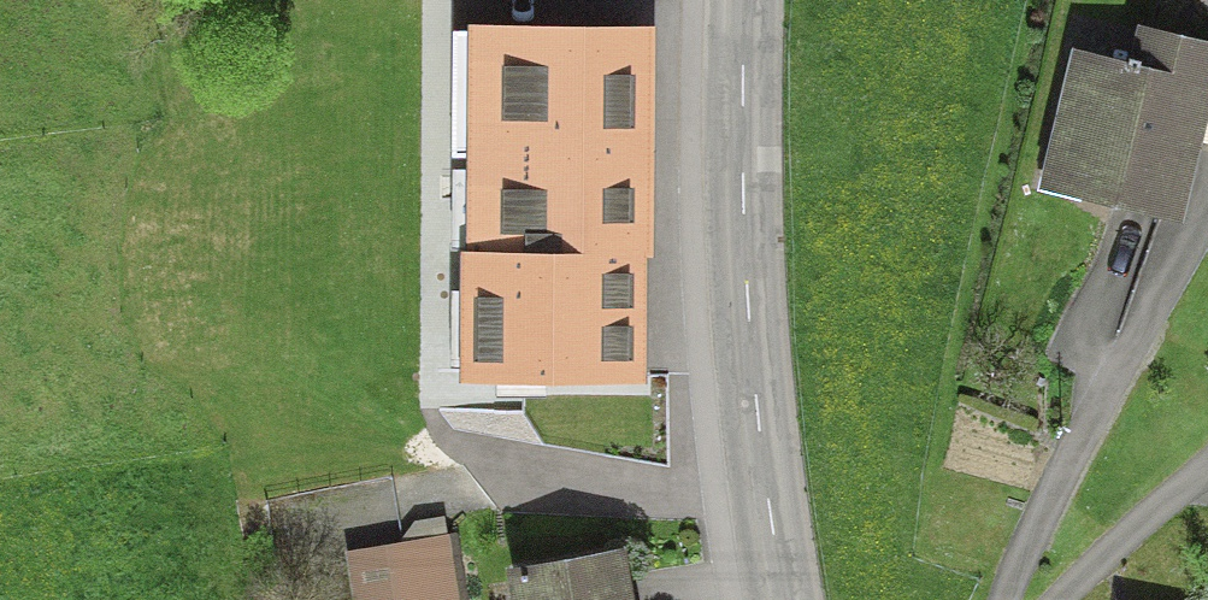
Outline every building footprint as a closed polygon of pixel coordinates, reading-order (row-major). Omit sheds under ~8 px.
[(504,43),(463,43),(462,154),(471,154),(630,155),(631,37),(504,35),(504,43)] [(1077,63),(1049,189),(1175,217),(1207,67),(1207,58),(1146,45),(1139,77),(1077,63)] [(630,155),(471,154),(470,258),(629,259),(630,155)] [(629,259),(470,258),(468,377),(628,378),(628,375),(629,259)] [(357,556),(364,599),(451,599),(442,542),(357,556)] [(610,559),(514,575),(518,599),(617,599),(610,559)]
